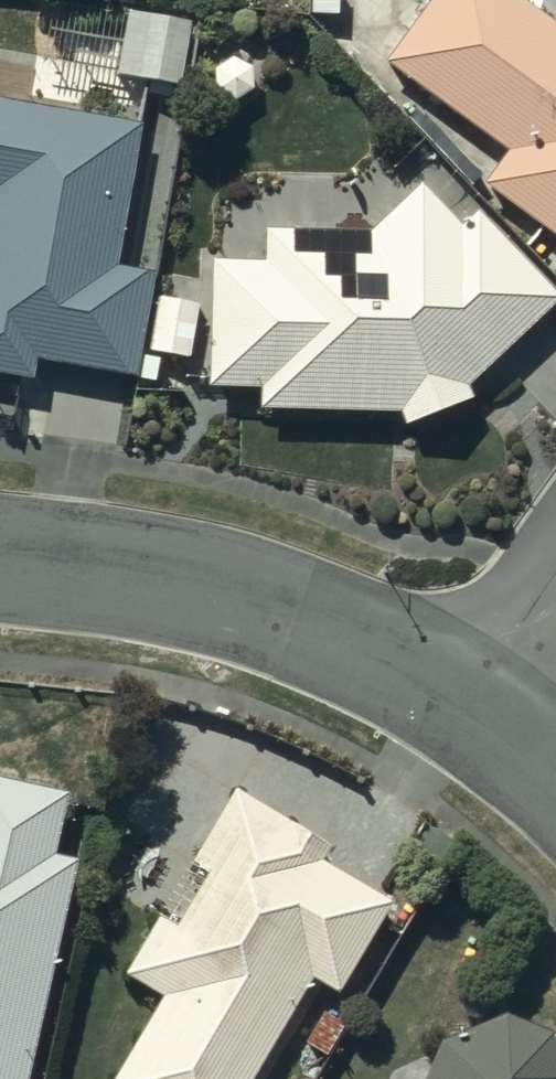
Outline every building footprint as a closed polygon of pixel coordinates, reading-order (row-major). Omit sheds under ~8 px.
[(387,74),(509,163),(486,195),(555,248),(555,40),(503,0),(442,0),(387,74)] [(192,38),(129,26),(118,88),(181,99),(192,38)] [(0,113),(0,386),(32,392),(36,371),(133,390),(154,287),(113,279),(140,139),(0,113)] [(477,222),(461,240),(421,198),(372,245),(268,245),(268,276),(212,275),(211,400),(264,400),(264,422),(402,423),(407,437),(471,413),(468,401),(555,316),(555,304),(477,222)] [(0,764),(0,1078),(19,1078),(74,844),(49,838),(63,779),(0,764)] [(231,779),(193,847),(206,855),(171,914),(157,906),(125,961),(163,984),(107,1078),(241,1078),(310,963),(336,978),(388,890),(318,849),(326,835),(231,779)] [(547,1024),(499,1003),(440,1027),(420,1078),(555,1078),(555,1045),(547,1024)]
